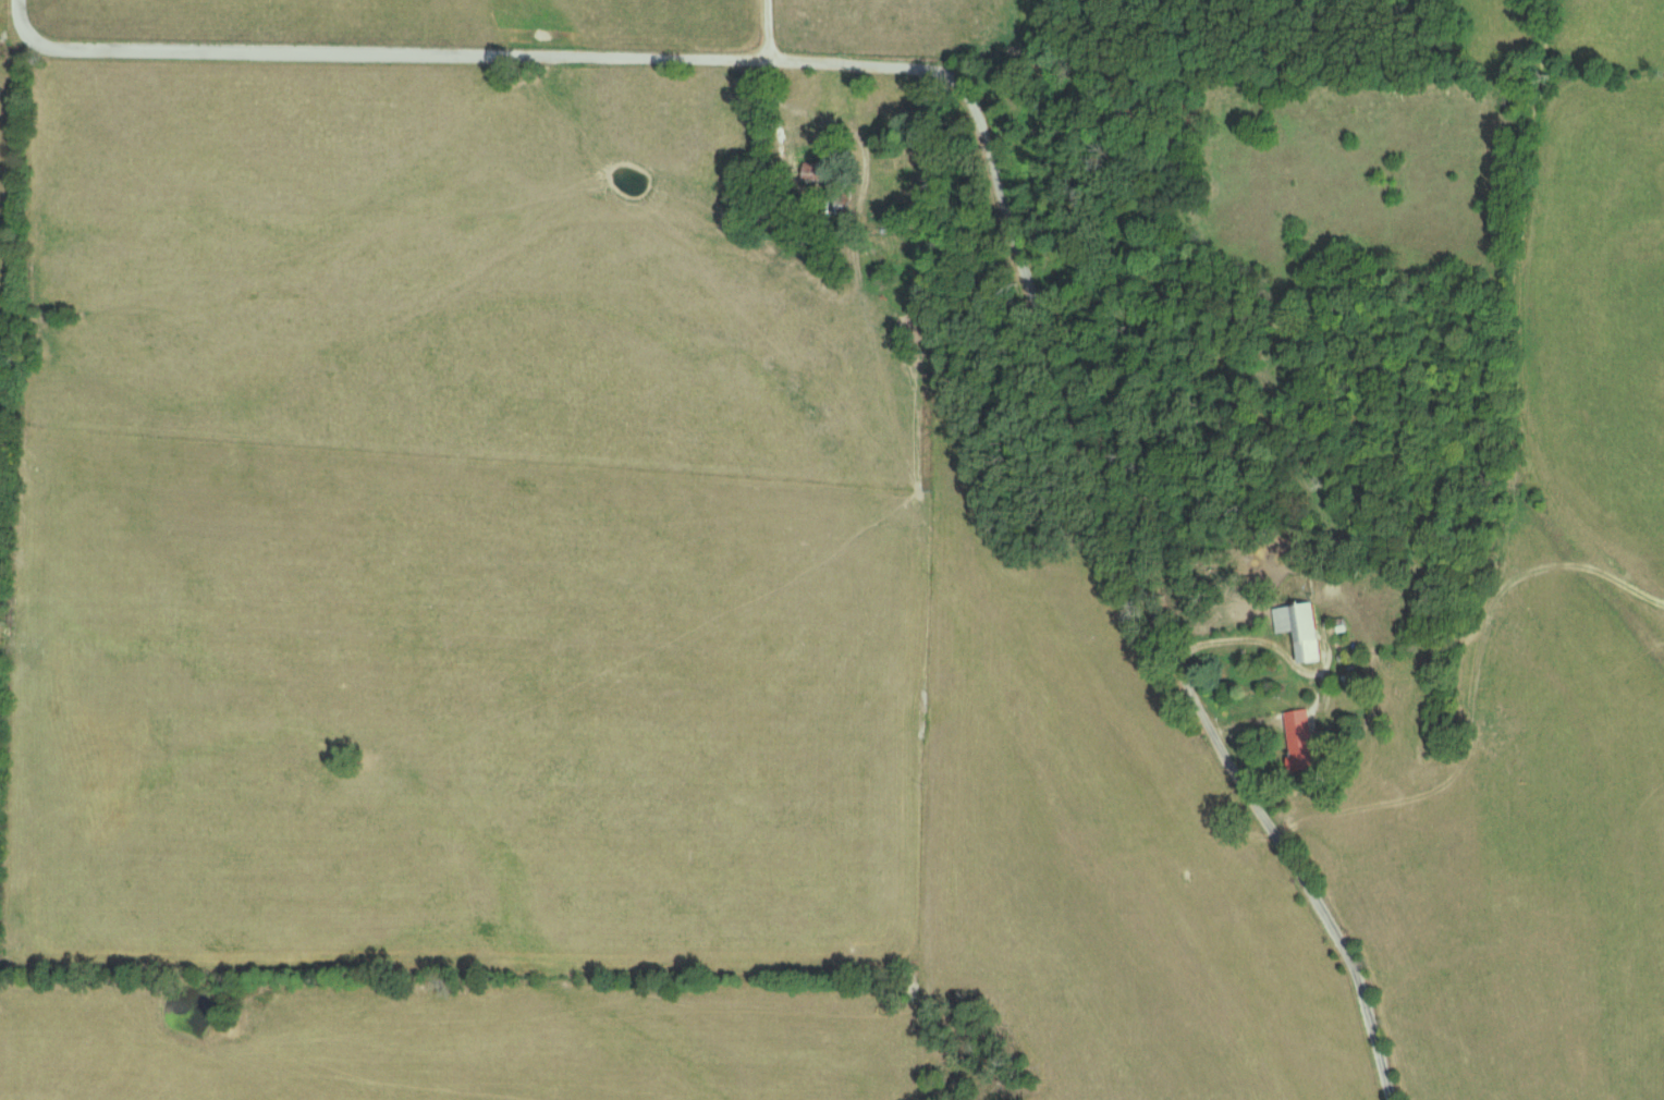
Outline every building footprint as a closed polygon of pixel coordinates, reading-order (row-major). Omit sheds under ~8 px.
[(1327,661),(1320,603),(1276,608),(1279,634),(1300,631),(1304,664),(1327,661)] [(1337,766),(1333,740),(1318,742),(1313,709),(1287,714),(1297,773),(1337,766)]
